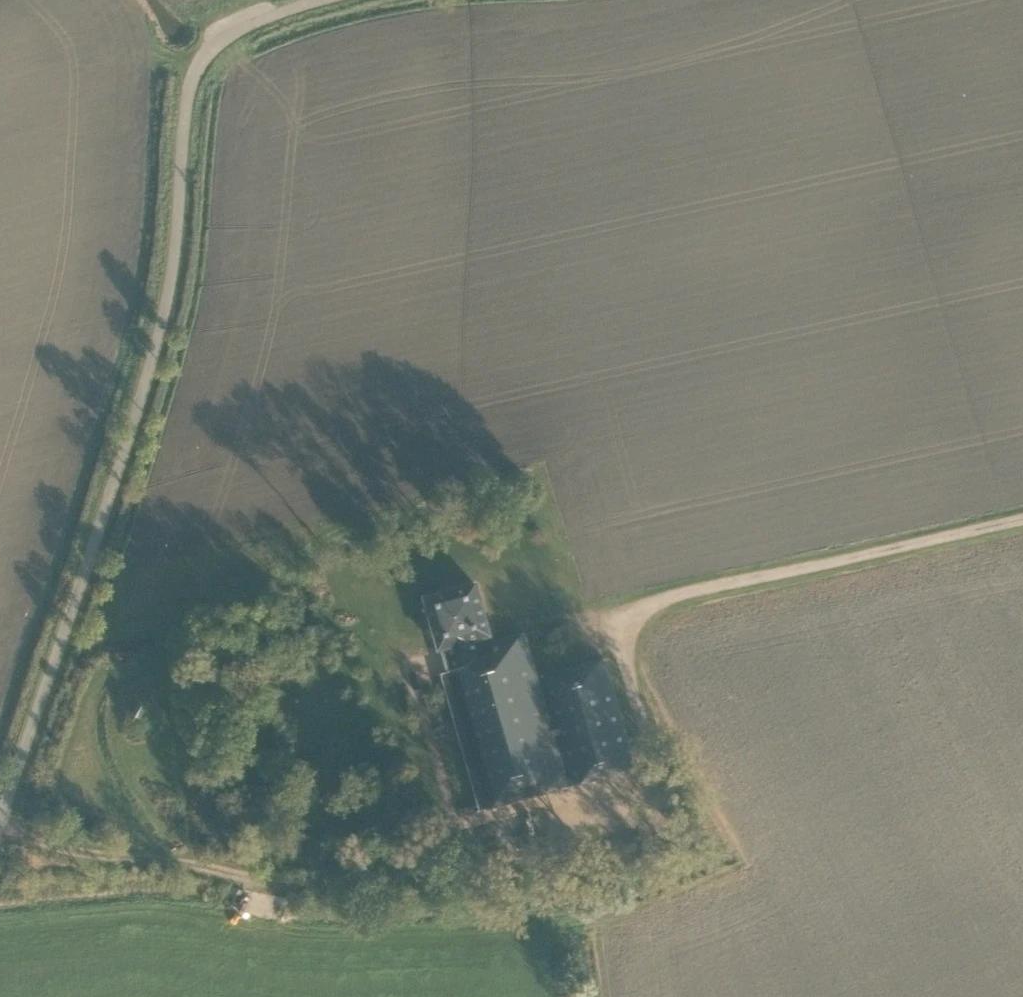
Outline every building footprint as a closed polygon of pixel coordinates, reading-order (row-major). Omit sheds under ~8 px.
[(456,591),(454,583),(444,586),(446,594),(426,599),(441,651),(448,649),(454,671),(441,674),(479,812),(636,768),(605,658),(537,677),(525,633),(492,642),(476,585),(456,591)] [(546,669),(568,664),(565,650),(542,656),(546,669)]
